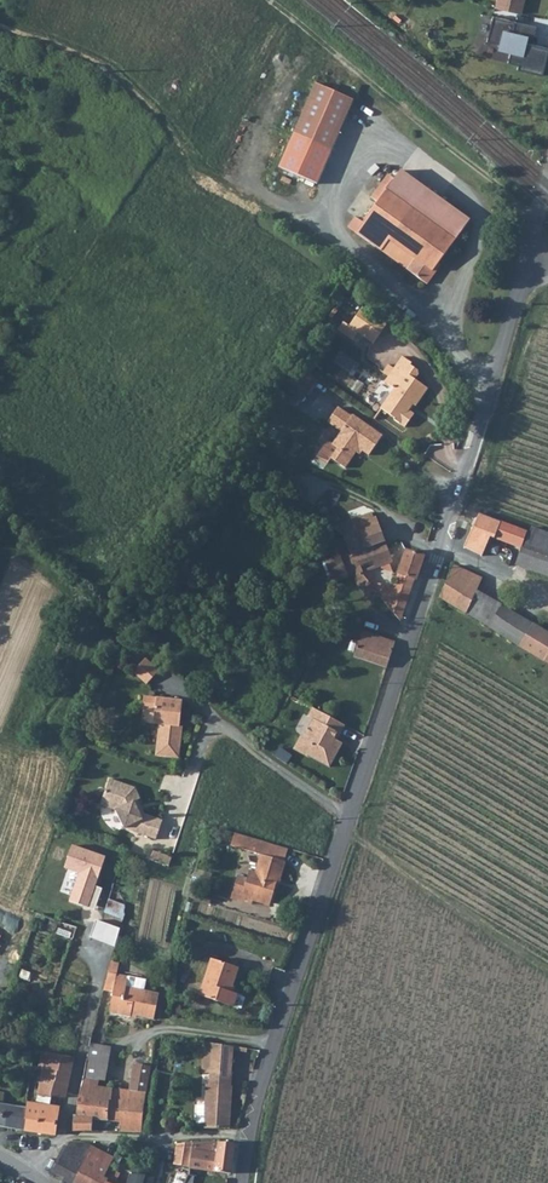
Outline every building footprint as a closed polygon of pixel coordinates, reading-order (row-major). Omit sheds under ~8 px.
[(521,14),(525,0),(496,0),(495,8),(521,14)] [(540,74),(545,48),(531,44),(535,27),(489,16),(482,41),(495,44),(494,49),(504,51),(503,60),(515,63),(514,68),(540,74)] [(310,82),(287,133),(325,150),(348,99),(310,82)] [(355,234),(427,285),(441,266),(439,264),(470,219),(401,170),(355,234)] [(373,343),(388,324),(363,307),(350,325),(344,320),(338,328),(352,339),(358,332),(373,343)] [(402,356),(396,366),(394,369),(388,364),(382,373),(388,377),(384,383),(393,390),(380,408),(401,423),(414,405),(416,406),(428,388),(415,379),(418,375),(417,370),(410,365),(412,363),(402,356)] [(341,434),(352,418),(338,408),(327,424),(341,434)] [(383,437),(353,416),(352,418),(341,434),(332,447),(338,450),(331,460),(345,470),(359,450),(368,457),(383,437)] [(330,445),(326,446),(317,459),(328,465),(331,460),(338,450),(332,447),(330,445)] [(352,521),(357,534),(377,527),(372,514),(352,521)] [(531,527),(529,532),(523,547),(522,547),(527,531),(478,514),(465,547),(482,556),(491,538),(521,550),(514,565),(547,577),(547,533),(531,527)] [(393,562),(379,526),(377,527),(357,534),(345,539),(350,552),(359,575),(363,573),(371,583),(375,580),(369,572),(393,562)] [(398,575),(415,581),(417,582),(425,558),(407,551),(398,575)] [(350,552),(323,563),(331,584),(347,578),(348,579),(355,576),(363,587),(371,583),(363,573),(359,575),(350,552)] [(439,598),(547,664),(547,632),(477,589),(482,578),(454,565),(439,598)] [(387,604),(405,610),(415,581),(398,575),(393,589),(384,586),(381,596),(387,604)] [(386,669),(395,643),(379,638),(362,634),(354,658),(386,669)] [(159,672),(146,660),(134,674),(148,685),(159,672)] [(180,727),(183,701),(157,698),(154,720),(154,721),(155,723),(157,724),(159,724),(156,755),(178,758),(181,730),(177,730),(178,727),(180,727)] [(309,715),(314,718),(318,710),(313,708),(309,715)] [(318,710),(314,718),(305,733),(300,736),(294,748),(308,755),(329,766),(341,742),(334,738),(337,733),(339,734),(344,725),(318,710)] [(134,787),(109,779),(100,804),(114,809),(122,827),(153,838),(160,819),(141,812),(139,814),(133,801),(139,798),(134,787)] [(255,853),(259,840),(235,833),(231,846),(255,853)] [(237,877),(231,898),(241,902),(242,896),(253,899),(270,904),(276,885),(274,885),(275,880),(279,881),(289,849),(259,840),(255,853),(262,855),(256,874),(249,872),(247,880),(237,877)] [(107,859),(73,848),(66,869),(80,874),(71,902),(90,909),(107,859)] [(253,899),(242,896),(241,902),(251,905),(253,899)] [(106,900),(101,913),(117,919),(121,906),(106,900)] [(199,995),(232,1005),(236,993),(230,991),(238,967),(212,958),(199,995)] [(102,990),(113,992),(110,1003),(155,1009),(159,993),(126,986),(127,976),(107,971),(102,990)] [(155,1009),(110,1003),(108,1013),(129,1017),(130,1014),(153,1020),(155,1009)] [(82,1070),(91,1032),(85,1030),(84,1035),(81,1035),(79,1041),(75,1040),(70,1058),(31,1051),(28,1075),(41,1077),(39,1096),(56,1098),(56,1096),(68,1098),(66,1118),(74,1118),(75,1097),(78,1085),(82,1070)] [(234,1045),(211,1042),(210,1058),(233,1060),(233,1049),(234,1045)] [(205,1125),(228,1127),(231,1086),(233,1060),(210,1058),(203,1057),(202,1068),(210,1069),(209,1083),(206,1083),(205,1096),(205,1102),(204,1111),(205,1125)] [(120,1132),(141,1132),(151,1067),(134,1065),(130,1094),(100,1094),(100,1085),(78,1085),(75,1097),(74,1118),(73,1132),(91,1132),(91,1125),(120,1125),(120,1132)] [(82,1070),(78,1085),(100,1085),(100,1071),(82,1070)] [(27,1103),(28,1110),(25,1130),(56,1135),(59,1108),(27,1103)] [(25,1130),(28,1110),(0,1105),(0,1127),(25,1130)] [(217,1141),(193,1143),(187,1168),(185,1175),(213,1180),(214,1172),(230,1175),(234,1145),(229,1143),(224,1141),(219,1141),(217,1141)] [(177,1144),(172,1165),(187,1168),(193,1143),(177,1144)] [(68,1182),(72,1182),(81,1167),(78,1165),(88,1145),(67,1144),(66,1147),(64,1146),(50,1173),(68,1182)] [(88,1145),(78,1165),(81,1167),(72,1182),(105,1182),(106,1181),(100,1178),(110,1161),(88,1145)] [(119,1166),(126,1170),(128,1162),(113,1154),(110,1161),(100,1178),(106,1181),(105,1182),(114,1182),(119,1166)] [(139,1176),(129,1174),(126,1182),(138,1182),(139,1176)]
